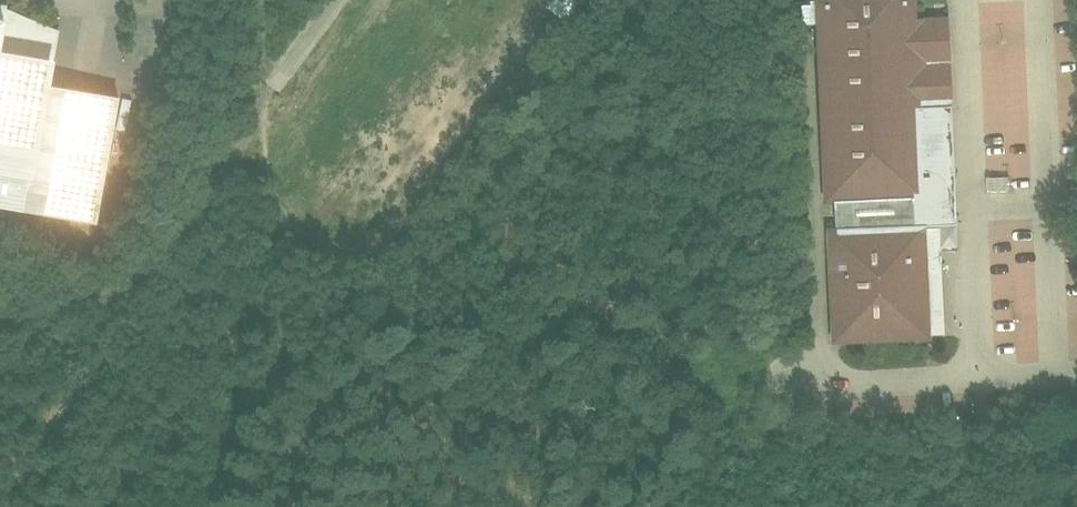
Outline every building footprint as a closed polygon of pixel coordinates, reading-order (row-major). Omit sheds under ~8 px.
[(827,199),(845,198),(847,236),(846,236),(846,235),(829,236),(834,337),(929,332),(923,224),(955,223),(954,192),(923,193),(918,101),(949,99),(945,20),(907,22),(906,0),(817,0),(827,199)] [(92,213),(110,98),(44,88),(52,37),(50,37),(0,6),(0,199),(92,213)]
